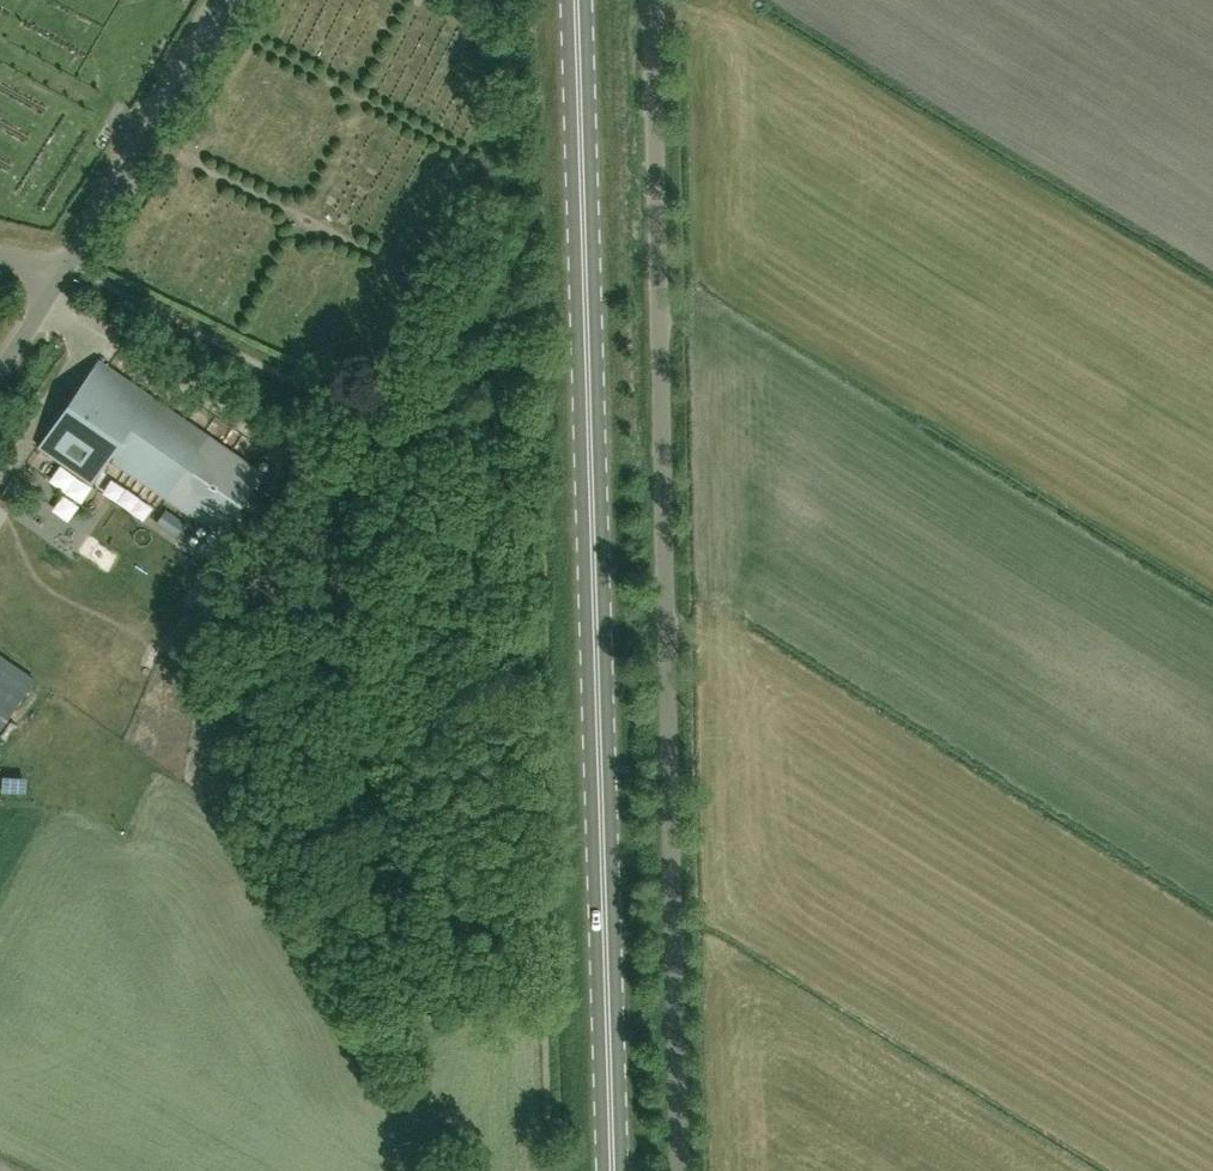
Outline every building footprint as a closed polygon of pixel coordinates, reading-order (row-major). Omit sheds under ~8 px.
[(263,472),(98,358),(37,446),(92,484),(109,460),(219,536),(263,472)] [(156,523),(180,539),(190,525),(166,509),(156,523)] [(32,676),(0,654),(0,724),(32,676)] [(26,791),(25,773),(10,774),(11,792),(26,791)]
